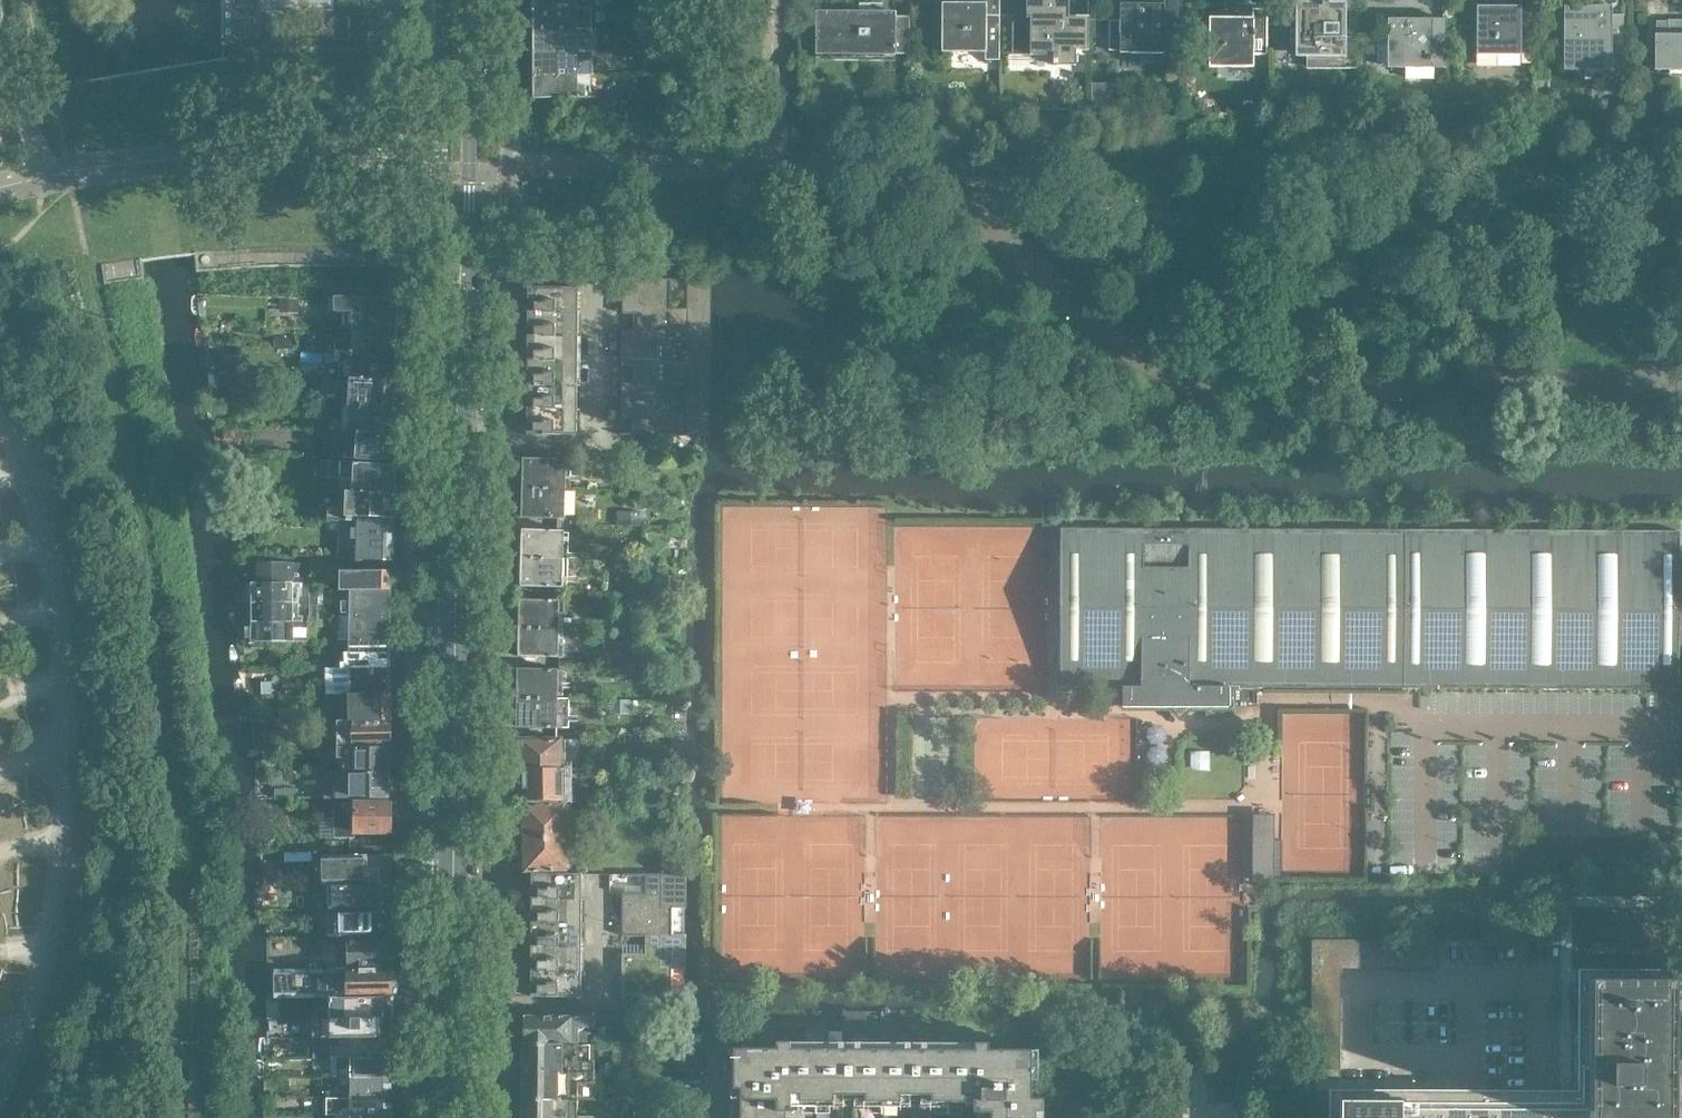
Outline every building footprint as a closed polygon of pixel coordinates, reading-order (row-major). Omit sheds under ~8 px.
[(591,0),(529,0),(530,3),(532,5),(532,10),(579,9),(591,9),(591,0)] [(1069,0),(1026,0),(1026,18),(1030,18),(1030,23),(1013,22),(1013,24),(1014,24),(1013,54),(1031,54),(1031,55),(1049,55),(1049,65),(1071,65),(1071,51),(1087,51),(1087,52),(1089,52),(1089,14),(1069,14),(1069,0)] [(1178,0),(1164,0),(1164,4),(1120,4),(1120,39),(1131,39),(1130,53),(1165,53),(1165,44),(1178,44),(1178,0)] [(1535,0),(1520,0),(1520,6),(1477,6),(1477,54),(1521,55),(1521,37),(1535,37),(1535,0)] [(1356,67),(1357,16),(1342,16),(1342,5),(1328,5),(1328,1),(1321,1),(1321,8),(1314,8),(1314,5),(1299,5),(1298,25),(1285,25),(1285,47),(1296,47),(1296,56),(1308,56),(1308,67),(1356,67)] [(1000,60),(1000,14),(986,14),(987,3),(942,3),(942,52),(985,52),(985,60),(1000,60)] [(584,32),(584,19),(579,19),(579,9),(532,10),(532,15),(530,17),(530,25),(532,27),(532,32),(578,31),(578,42),(589,42),(589,32),(584,32)] [(1267,54),(1267,9),(1253,9),(1253,18),(1209,17),(1209,67),(1254,67),(1254,54),(1267,54)] [(910,54),(910,16),(896,16),(896,11),(816,11),(816,53),(910,54)] [(1446,66),(1446,21),(1431,21),(1431,19),(1389,18),(1389,66),(1446,66)] [(1623,79),(1624,31),(1610,31),(1610,19),(1594,19),(1594,24),(1585,24),(1585,19),(1565,19),(1565,68),(1585,68),(1585,61),(1610,61),(1610,79),(1623,79)] [(1668,19),(1668,34),(1655,34),(1654,69),(1681,69),(1681,20),(1668,19)] [(589,64),(589,42),(578,42),(578,31),(532,32),(532,37),(530,39),(530,47),(533,50),(533,54),(578,54),(578,64),(584,64),(589,64)] [(1178,63),(1178,50),(1169,50),(1169,63),(1178,63)] [(585,76),(584,64),(578,64),(578,54),(533,54),(533,59),(530,61),(530,69),(533,72),(533,76),(579,76),(579,86),(585,86),(590,86),(589,76),(585,76)] [(585,99),(585,86),(579,86),(579,76),(533,76),(533,81),(531,84),(531,91),(533,94),(533,100),(585,99)] [(707,315),(707,279),(623,278),(622,314),(638,314),(707,315)] [(578,312),(578,288),(528,287),(528,303),(535,303),(534,311),(578,312)] [(294,309),(295,297),(263,296),(263,308),(294,309)] [(397,327),(397,299),(342,299),(342,313),(351,313),(351,327),(397,327)] [(578,336),(578,312),(534,311),(528,311),(528,327),(534,327),(534,335),(578,336)] [(706,382),(707,315),(638,314),(638,330),(622,330),(621,365),(638,365),(637,382),(706,382)] [(397,354),(397,327),(351,327),(351,342),(336,341),(336,354),(397,354)] [(578,360),(578,336),(534,335),(528,335),(527,351),(534,351),(534,359),(578,360)] [(397,381),(397,354),(336,354),(336,366),(351,366),(351,378),(397,381)] [(247,369),(247,358),(233,357),(232,368),(247,369)] [(578,360),(534,359),(527,359),(527,375),(534,375),(534,383),(577,384),(578,360)] [(399,398),(400,384),(400,381),(397,381),(351,378),(349,406),(396,409),(396,408),(397,397),(399,398)] [(577,384),(534,383),(527,383),(527,399),(533,399),(533,407),(577,408),(577,384)] [(398,432),(399,421),(397,421),(398,408),(396,408),(396,409),(349,406),(348,418),(343,417),(342,433),(395,437),(396,432),(398,432)] [(577,435),(577,408),(533,407),(527,407),(526,423),(533,423),(533,431),(526,431),(526,434),(577,435)] [(394,462),(396,439),(395,439),(395,437),(324,432),(323,457),(394,462)] [(563,489),(564,473),(568,473),(568,460),(524,459),(524,472),(522,475),(521,481),(523,484),(523,488),(563,489)] [(396,481),(394,478),(394,465),(323,464),(323,480),(341,480),(340,493),(394,494),(394,491),(396,488),(396,481)] [(563,504),(563,489),(523,488),(523,491),(521,494),(521,500),(523,503),(522,516),(567,517),(567,504),(563,504)] [(396,512),(396,494),(394,494),(340,493),(340,510),(329,510),(329,522),(352,522),(352,516),(393,517),(393,512),(396,512)] [(392,560),(392,532),(393,517),(352,516),(352,522),(351,559),(392,560)] [(644,542),(644,526),(620,525),(620,541),(644,542)] [(1679,690),(1679,531),(1061,528),(1060,687),(1117,687),(1117,700),(1122,706),(1169,707),(1179,716),(1189,707),(1234,707),(1234,688),(1391,689),(1679,690)] [(561,559),(561,543),(566,543),(566,530),(522,529),(522,542),(520,545),(519,551),(521,554),(521,557),(561,559)] [(251,553),(251,544),(242,544),(242,553),(251,553)] [(560,574),(561,559),(521,557),(521,561),(519,564),(519,570),(521,573),(520,586),(564,587),(565,574),(560,574)] [(293,577),(293,570),(305,570),(305,562),(253,562),(253,583),(303,582),(303,577),(293,577)] [(391,589),(391,570),(340,571),(340,590),(351,590),(391,589)] [(319,584),(319,571),(310,571),(310,584),(319,584)] [(299,602),(299,587),(303,587),(303,582),(253,583),(253,602),(299,602)] [(319,602),(319,590),(319,584),(310,584),(310,602),(319,602)] [(391,615),(391,589),(351,590),(351,615),(391,615)] [(559,628),(559,613),(564,613),(564,600),(520,600),(519,612),(517,615),(517,621),(519,624),(519,628),(559,628)] [(299,616),(299,602),(253,602),(253,621),(303,621),(303,616),(299,616)] [(319,621),(319,616),(319,605),(319,602),(310,602),(311,621),(319,621)] [(391,640),(391,615),(351,615),(351,640),(391,640)] [(303,626),(303,621),(253,621),(253,641),(319,641),(319,627),(319,621),(311,621),(311,623),(308,623),(308,634),(294,634),(294,626),(303,626)] [(559,644),(559,628),(519,628),(519,631),(517,634),(517,640),(519,643),(519,656),(563,657),(563,644),(559,644)] [(391,640),(351,640),(337,640),(337,668),(391,668),(391,640)] [(391,695),(391,668),(337,668),(337,696),(391,695)] [(558,699),(558,683),(562,683),(563,670),(519,670),(518,683),(516,685),(516,691),(518,694),(518,698),(558,699)] [(392,720),(391,695),(337,696),(337,721),(392,720)] [(558,714),(558,699),(518,698),(518,702),(516,704),(516,710),(518,713),(518,726),(562,727),(562,714),(558,714)] [(628,715),(628,704),(611,704),(611,715),(628,715)] [(299,720),(298,706),(280,706),(280,720),(299,720)] [(392,746),(392,720),(337,721),(337,746),(389,746),(392,746)] [(564,754),(564,739),(521,740),(521,754),(517,754),(518,769),(560,768),(560,754),(564,754)] [(391,760),(389,758),(389,746),(337,746),(337,759),(347,759),(347,773),(389,773),(389,769),(391,767),(391,760)] [(565,797),(565,782),(560,782),(560,768),(518,769),(518,784),(522,784),(522,798),(565,797)] [(391,786),(391,778),(389,776),(389,773),(347,773),(347,788),(337,788),(337,798),(389,798),(389,788),(391,786)] [(337,798),(333,798),(333,852),(391,849),(389,798),(337,798)] [(568,831),(567,803),(523,804),(523,816),(519,820),(519,838),(571,837),(571,830),(568,831)] [(569,870),(568,844),(572,844),(571,837),(519,838),(520,856),(524,861),(525,872),(532,872),(567,870),(569,870)] [(327,864),(326,852),(305,852),(305,865),(327,864)] [(391,882),(391,855),(337,856),(338,883),(391,882)] [(582,899),(582,873),(567,873),(567,870),(532,872),(532,873),(531,873),(531,889),(538,889),(538,897),(531,897),(531,899),(582,899)] [(686,908),(686,874),(623,873),(623,874),(623,876),(646,876),(646,893),(623,893),(622,936),(646,936),(646,934),(672,934),(672,908),(686,908)] [(392,908),(391,882),(338,883),(338,909),(348,909),(392,908)] [(582,923),(582,899),(531,899),(531,913),(538,913),(538,921),(531,921),(531,923),(582,923)] [(296,909),(296,901),(280,901),(280,909),(296,909)] [(392,937),(392,908),(348,909),(348,921),(338,921),(339,938),(392,937)] [(581,947),(582,923),(531,923),(531,937),(538,937),(538,945),(531,945),(531,947),(581,947)] [(686,968),(686,934),(672,934),(646,934),(646,936),(646,953),(622,953),(622,996),(653,996),(675,996),(675,995),(672,995),(672,968),(686,968)] [(393,967),(392,939),(392,937),(339,938),(339,955),(349,955),(349,968),(393,967)] [(1342,968),(1342,940),(1312,940),(1312,978),(1341,978),(1341,968),(1342,968)] [(1356,968),(1356,940),(1342,940),(1342,968),(1356,968)] [(1369,968),(1369,940),(1356,940),(1356,968),(1369,968)] [(1382,968),(1382,940),(1369,940),(1369,968),(1382,968)] [(1396,968),(1396,940),(1382,940),(1382,968),(1396,968)] [(1409,969),(1409,940),(1396,940),(1396,968),(1409,969)] [(1422,969),(1423,940),(1409,940),(1409,969),(1422,969)] [(1437,969),(1438,940),(1423,940),(1422,969),(1437,969)] [(581,971),(581,947),(531,947),(531,961),(538,961),(537,969),(531,969),(531,971),(581,971)] [(393,967),(349,968),(277,969),(277,998),(338,998),(393,997),(393,967)] [(1579,969),(1578,1091),(1551,1090),(1329,1090),(1329,1117),(1681,1117),(1681,970),(1579,969)] [(581,996),(581,971),(531,971),(531,985),(537,985),(537,993),(531,993),(531,996),(581,996)] [(1340,993),(1341,978),(1312,978),(1312,993),(1340,993)] [(1340,1007),(1340,993),(1312,993),(1312,1007),(1340,1007)] [(393,1017),(393,998),(393,997),(338,998),(338,1007),(321,1008),(321,1016),(333,1016),(393,1017)] [(1340,1021),(1340,1007),(1312,1007),(1312,1021),(1340,1021)] [(584,1044),(584,1028),(593,1028),(594,1015),(524,1014),(523,1044),(572,1044),(584,1044)] [(625,1044),(625,1017),(625,1015),(608,1015),(608,1044),(625,1044)] [(393,1037),(393,1017),(333,1016),(333,1022),(338,1022),(338,1036),(393,1037)] [(1340,1036),(1340,1021),(1312,1021),(1312,1036),(1340,1036)] [(392,1056),(393,1037),(338,1036),(338,1045),(314,1045),(314,1056),(333,1056),(392,1056)] [(1340,1050),(1340,1036),(1312,1036),(1312,1050),(1340,1050)] [(1036,1111),(1043,1111),(1043,1098),(1031,1098),(1031,1050),(988,1049),(988,1043),(975,1043),(975,1049),(789,1049),(789,1042),(776,1042),(776,1049),(734,1048),(733,1117),(786,1117),(786,1111),(791,1111),(791,1106),(974,1107),(974,1112),(979,1112),(979,1117),(1036,1117),(1036,1111)] [(572,1060),(572,1044),(523,1044),(523,1071),(593,1072),(593,1061),(572,1060)] [(1340,1064),(1340,1050),(1312,1050),(1311,1064),(1326,1064),(1340,1064)] [(392,1076),(392,1056),(333,1056),(333,1062),(338,1062),(338,1067),(351,1067),(351,1076),(392,1076)] [(1326,1079),(1326,1064),(1311,1064),(1311,1079),(1326,1079)] [(1340,1079),(1340,1064),(1326,1064),(1326,1079),(1340,1079)] [(583,1099),(583,1083),(593,1083),(593,1072),(523,1071),(523,1099),(572,1099),(583,1099)] [(392,1096),(392,1076),(351,1076),(351,1084),(338,1084),(338,1089),(333,1089),(333,1095),(392,1096)] [(327,1095),(327,1083),(315,1083),(315,1095),(327,1095)] [(392,1115),(392,1096),(333,1095),(333,1101),(339,1102),(339,1107),(350,1107),(350,1115),(392,1115)] [(624,1100),(593,1099),(593,1116),(572,1116),(572,1099),(523,1099),(523,1117),(624,1117),(624,1100)]
